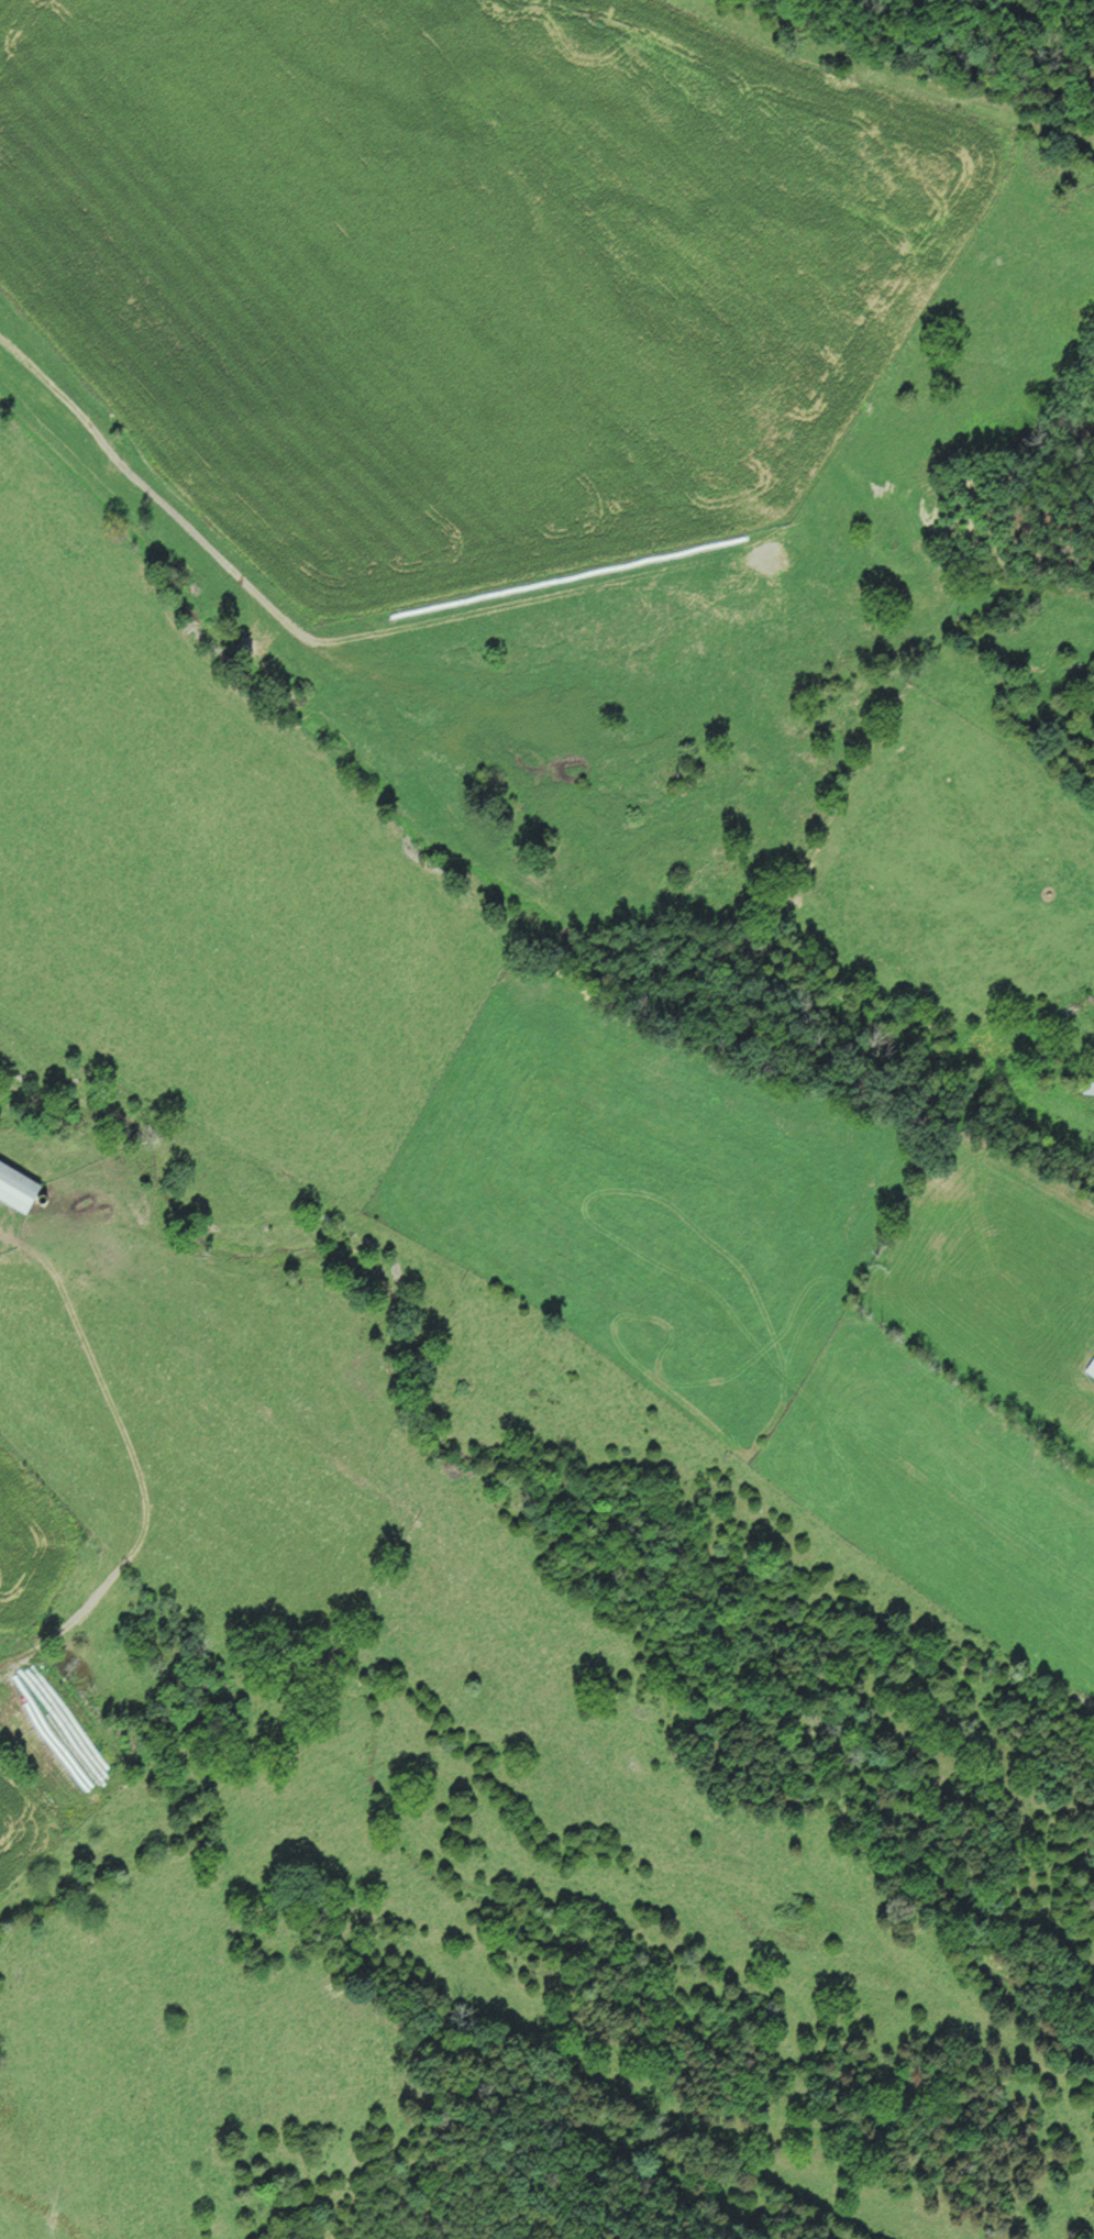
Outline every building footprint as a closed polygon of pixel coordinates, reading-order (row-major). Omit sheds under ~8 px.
[(1083,1081),(1093,1081),(1093,1094),(1083,1093),(1083,1081)] [(27,1216),(0,1200),(0,1159),(1,1157),(47,1184),(27,1216)]
